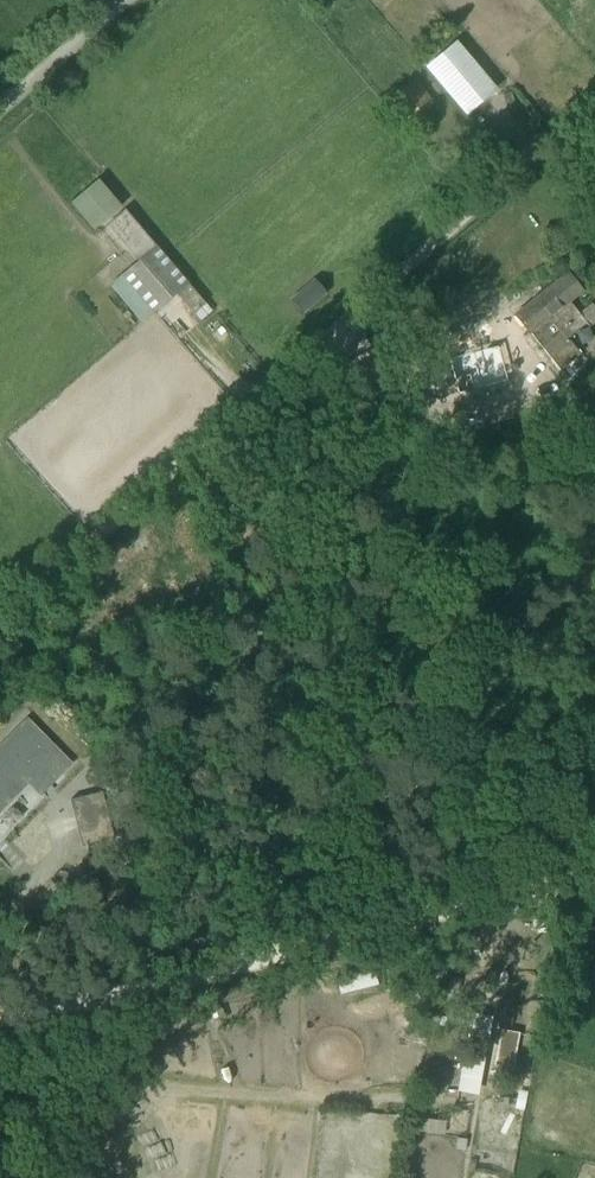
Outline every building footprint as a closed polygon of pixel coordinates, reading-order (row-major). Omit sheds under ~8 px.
[(498,88),(456,40),(425,67),(467,116),(498,88)] [(421,110),(438,100),(423,72),(405,82),(421,110)] [(102,172),(73,199),(99,226),(128,199),(102,172)] [(206,303),(125,209),(113,220),(144,256),(122,275),(110,284),(142,322),(176,294),(193,314),(206,303)] [(568,339),(586,323),(579,314),(569,301),(581,291),(568,275),(517,316),(561,370),(581,354),(568,339)] [(316,279),(292,300),(303,313),(327,292),(316,279)] [(579,314),(586,323),(590,327),(594,323),(594,309),(591,304),(579,314)] [(196,628),(192,617),(180,621),(183,632),(196,628)] [(258,634),(256,623),(238,626),(240,638),(258,634)] [(29,783),(39,794),(69,764),(27,721),(0,748),(0,812),(29,783)] [(129,835),(116,781),(101,785),(103,792),(71,801),(82,845),(115,837),(115,839),(114,839),(115,844),(128,841),(127,836),(129,835)]
